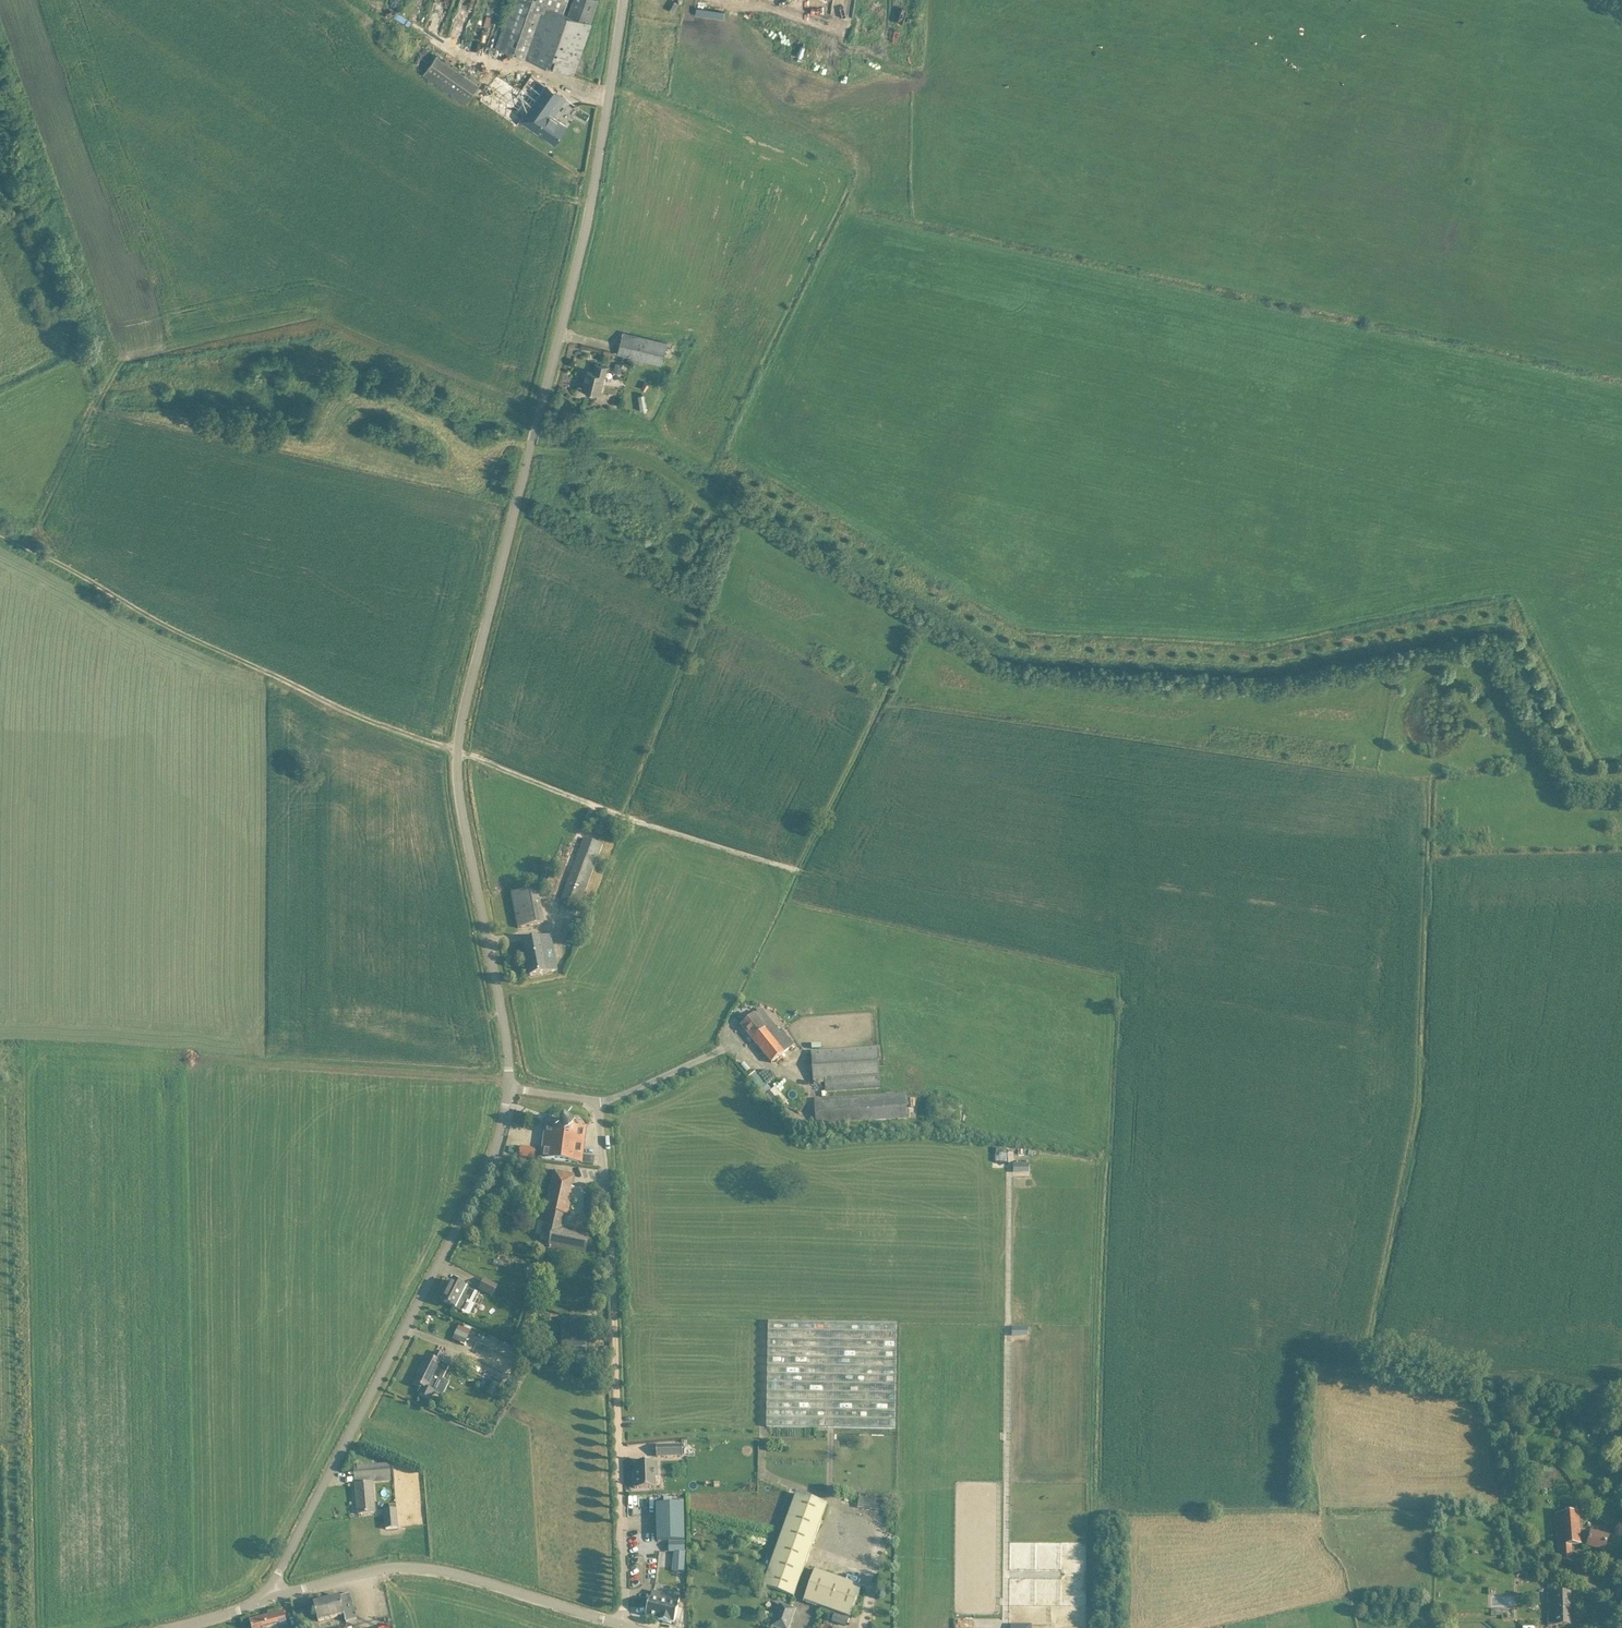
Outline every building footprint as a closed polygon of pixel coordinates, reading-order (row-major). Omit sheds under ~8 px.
[(569,15),(563,13),(568,0),(512,0),(496,47),(574,74),(591,23),(590,22),(598,0),(574,0),(569,15)] [(424,73),(467,103),(480,83),(437,53),(424,73)] [(565,97),(556,91),(531,74),(520,91),(498,76),(481,100),(503,115),(519,125),(522,120),(555,142),(566,125),(552,116),(565,97)] [(647,364),(648,360),(662,364),(667,343),(623,332),(618,353),(633,356),(632,360),(647,364)] [(600,392),(606,366),(596,363),(593,372),(587,370),(582,388),(600,392)] [(641,387),(645,390),(649,384),(645,381),(641,387)] [(638,395),(641,411),(648,410),(644,394),(638,395)] [(561,901),(580,909),(603,846),(584,839),(561,901)] [(543,869),(536,886),(551,893),(559,876),(548,872),(543,869)] [(518,928),(529,926),(545,923),(538,889),(512,894),(518,928)] [(567,941),(579,946),(587,926),(575,920),(567,941)] [(530,976),(541,974),(558,971),(551,936),(523,941),(530,976)] [(772,1063),(780,1056),(793,1046),(782,1031),(779,1033),(761,1010),(742,1025),(772,1063)] [(825,1093),(881,1089),(877,1047),(811,1052),(813,1084),(825,1083),(825,1093)] [(816,1125),(908,1118),(906,1093),(815,1099),(816,1125)] [(550,1124),(545,1160),(579,1164),(579,1163),(593,1165),(594,1157),(580,1155),(582,1137),(583,1138),(584,1130),(583,1130),(583,1128),(575,1127),(575,1124),(572,1121),(568,1119),(565,1119),(562,1121),(561,1121),(550,1116),(547,1123),(550,1124)] [(521,1147),(520,1156),(535,1158),(536,1149),(521,1147)] [(552,1234),(550,1248),(549,1251),(567,1254),(568,1251),(585,1254),(589,1236),(579,1234),(580,1231),(564,1228),(567,1214),(570,1215),(573,1193),(574,1188),(572,1188),(575,1175),(554,1171),(551,1185),(552,1185),(547,1211),(548,1211),(544,1233),(552,1234)] [(585,1222),(587,1222),(598,1222),(599,1196),(585,1196),(585,1222)] [(484,1281),(479,1291),(492,1297),(497,1287),(484,1281)] [(443,1302),(462,1312),(467,1302),(469,1303),(475,1293),(468,1289),(463,1287),(453,1282),(443,1302)] [(569,1331),(566,1331),(566,1344),(577,1344),(577,1347),(587,1346),(587,1331),(596,1330),(595,1316),(568,1318),(569,1331)] [(897,1324),(802,1323),(768,1322),(767,1428),(895,1430),(897,1324)] [(522,1334),(520,1342),(533,1346),(536,1338),(522,1334)] [(508,1376),(516,1359),(477,1340),(469,1358),(508,1376)] [(435,1393),(434,1392),(440,1379),(443,1380),(450,1366),(442,1362),(445,1356),(437,1352),(434,1359),(428,1356),(415,1383),(424,1388),(420,1395),(431,1400),(435,1393)] [(655,1457),(656,1457),(683,1456),(682,1445),(656,1446),(656,1456),(655,1456),(655,1457)] [(653,1458),(653,1462),(637,1462),(637,1478),(634,1478),(635,1488),(655,1488),(655,1478),(657,1478),(657,1468),(654,1468),(654,1458),(653,1458)] [(355,1479),(366,1478),(391,1476),(391,1467),(355,1470),(355,1479)] [(375,1513),(374,1502),(372,1483),(356,1484),(359,1515),(375,1513)] [(794,1597),(797,1587),(826,1506),(796,1495),(763,1587),(794,1597)] [(859,1505),(858,1508),(885,1512),(887,1501),(870,1498),(870,1496),(866,1495),(866,1498),(860,1497),(859,1505)] [(685,1541),(684,1503),(656,1504),(657,1541),(669,1541),(685,1541)] [(1604,1552),(1608,1538),(1579,1529),(1578,1513),(1577,1514),(1577,1507),(1566,1508),(1566,1514),(1553,1515),(1556,1547),(1581,1545),(1604,1552)] [(389,1510),(384,1510),(386,1530),(398,1528),(396,1509),(389,1510)] [(685,1541),(669,1541),(670,1552),(685,1551),(685,1541)] [(685,1553),(674,1552),(673,1565),(684,1566),(685,1553)] [(850,1618),(854,1607),(860,1589),(814,1573),(804,1601),(850,1618)] [(680,1598),(652,1591),(650,1599),(645,1616),(659,1619),(658,1621),(671,1624),(671,1622),(674,1623),(679,1606),(678,1606),(680,1598)] [(1548,1625),(1559,1625),(1570,1625),(1569,1593),(1547,1594),(1548,1625)] [(357,1619),(350,1594),(338,1597),(343,1615),(345,1615),(347,1622),(357,1619)] [(319,1622),(331,1618),(343,1615),(338,1597),(314,1604),(319,1622)] [(777,1627),(789,1627),(796,1610),(780,1604),(772,1626),(777,1627)] [(250,1621),(252,1627),(286,1627),(289,1627),(284,1611),(250,1621)]
